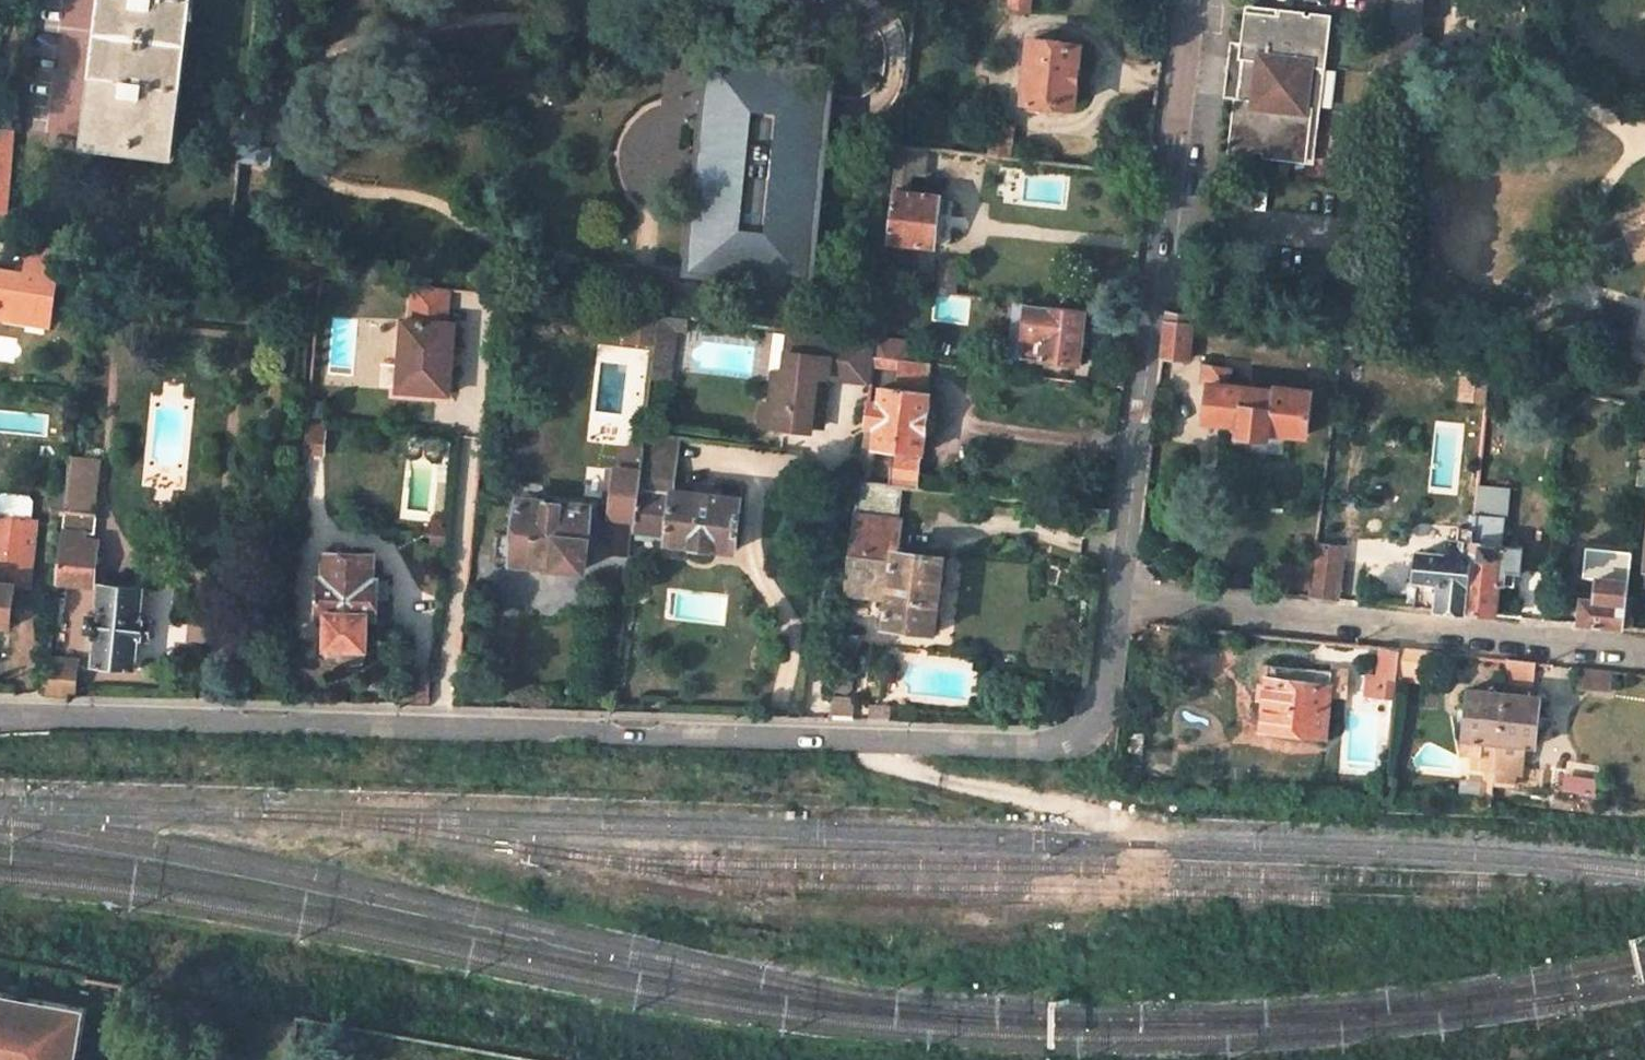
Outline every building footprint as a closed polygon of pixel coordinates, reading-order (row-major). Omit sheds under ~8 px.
[(183,0),(102,0),(85,140),(166,148),(183,0)] [(177,149),(194,0),(183,0),(166,148),(177,149)] [(1030,11),(1031,0),(1009,0),(1008,8),(1030,11)] [(1388,49),(1392,50),(1390,69),(1415,71),(1416,51),(1420,52),(1422,0),(1391,0),(1388,49)] [(1278,16),(1244,12),(1238,59),(1243,60),(1238,99),(1233,98),(1225,154),(1304,165),(1311,109),(1305,108),(1310,68),(1325,70),(1331,16),(1279,9),(1278,16)] [(1072,106),(1079,46),(1032,40),(1025,101),(1072,106)] [(829,68),(710,56),(689,268),(807,280),(829,68)] [(1012,158),(1016,127),(993,125),(990,155),(1012,158)] [(9,212),(18,132),(0,131),(0,211),(9,212)] [(896,145),(885,241),(936,245),(942,195),(925,193),(927,170),(944,172),(947,150),(896,145)] [(230,255),(241,256),(243,238),(232,236),(230,255)] [(63,246),(31,244),(28,276),(0,272),(0,322),(31,325),(37,313),(56,316),(63,246)] [(957,293),(960,260),(942,258),(938,291),(957,293)] [(448,287),(413,282),(411,320),(446,323),(448,287)] [(1010,358),(1080,365),(1085,310),(1048,307),(1047,309),(1027,307),(1027,303),(1016,302),(1010,358)] [(685,315),(658,312),(657,318),(657,323),(675,325),(684,326),(685,315)] [(1161,357),(1184,359),(1190,317),(1166,312),(1161,357)] [(31,325),(54,327),(56,316),(37,313),(31,325)] [(627,336),(655,340),(657,323),(657,318),(629,314),(627,336)] [(411,320),(402,320),(397,390),(449,394),(454,323),(446,323),(411,320)] [(675,325),(657,323),(655,340),(652,364),(652,372),(670,374),(675,325)] [(874,336),(787,327),(782,370),(772,368),(769,401),(761,401),(759,421),(808,427),(809,422),(821,423),(823,396),(817,387),(819,372),(869,378),(870,366),(872,356),(874,336)] [(907,361),(909,341),(874,336),(872,356),(899,359),(907,361)] [(870,366),(898,369),(899,359),(872,356),(870,366)] [(873,447),(892,449),(888,482),(918,486),(923,452),(925,452),(932,392),(929,392),(933,364),(907,361),(899,359),(898,369),(896,388),(881,386),(879,400),(866,399),(864,423),(877,425),(873,447)] [(1273,387),(1272,391),(1229,385),(1231,369),(1205,365),(1202,382),(1208,383),(1204,419),(1239,424),(1237,434),(1266,438),(1267,431),(1305,436),(1311,393),(1273,387)] [(877,425),(864,423),(857,479),(870,480),(873,447),(877,425)] [(323,454),(324,432),(307,431),(305,453),(323,454)] [(642,456),(676,460),(678,445),(644,441),(643,451),(642,456)] [(622,448),(619,469),(640,472),(642,456),(643,451),(622,448)] [(666,542),(735,549),(740,498),(673,490),(676,460),(642,456),(640,472),(634,530),(667,533),(666,542)] [(55,580),(91,583),(96,547),(81,545),(82,532),(93,533),(96,513),(90,512),(94,478),(81,477),(83,461),(69,459),(55,580)] [(94,478),(96,462),(83,461),(81,477),(94,478)] [(619,469),(609,468),(605,501),(613,503),(607,553),(631,556),(634,530),(640,472),(619,469)] [(1517,588),(1521,549),(1489,545),(1491,536),(1485,535),(1487,519),(1506,521),(1508,489),(1475,486),(1471,529),(1463,613),(1494,616),(1496,586),(1517,588)] [(10,624),(14,584),(28,585),(35,520),(31,519),(32,500),(28,494),(2,492),(0,494),(0,623),(10,624)] [(583,569),(589,506),(519,500),(516,533),(498,531),(496,557),(513,559),(513,561),(555,565),(554,566),(583,569)] [(885,626),(935,631),(944,555),(899,551),(902,520),(853,515),(844,592),(888,597),(885,626)] [(1445,554),(1417,552),(1412,607),(1463,613),(1471,529),(1458,528),(1456,542),(1447,541),(1445,554)] [(1336,599),(1343,547),(1314,543),(1312,561),(1308,585),(1307,596),(1336,599)] [(372,578),(373,554),(328,553),(327,578),(321,578),(320,615),(330,615),(329,644),(365,645),(366,617),(377,617),(378,597),(378,579),(372,578)] [(1308,585),(1312,561),(1285,557),(1282,582),(1308,585)] [(1628,564),(1597,562),(1592,600),(1579,599),(1576,625),(1621,630),(1628,564)] [(387,578),(378,579),(378,597),(387,596),(387,578)] [(91,665),(135,669),(138,638),(151,639),(152,618),(141,617),(144,587),(100,582),(96,613),(86,612),(84,633),(95,634),(91,665)] [(1372,677),(1371,692),(1394,696),(1396,680),(1400,650),(1379,647),(1375,677),(1372,677)] [(1396,680),(1424,683),(1425,674),(1458,678),(1460,656),(1400,650),(1396,680)] [(44,688),(74,692),(78,664),(47,661),(44,688)] [(1533,664),(1507,661),(1504,683),(1530,686),(1533,664)] [(1259,727),(1323,734),(1329,687),(1339,688),(1341,676),(1330,675),(1330,670),(1266,663),(1264,685),(1260,685),(1258,698),(1262,699),(1259,727)] [(1581,688),(1611,692),(1615,673),(1582,670),(1581,688)] [(1467,690),(1461,739),(1466,739),(1464,752),(1480,753),(1478,766),(1494,768),(1497,744),(1503,694),(1467,690)] [(1535,747),(1540,698),(1503,694),(1497,744),(1524,746),(1535,747)] [(1521,775),(1524,746),(1497,744),(1494,768),(1493,783),(1514,787),(1515,774),(1521,775)] [(0,998),(0,1059),(54,1059),(56,1045),(73,1047),(79,1011),(0,998)]
